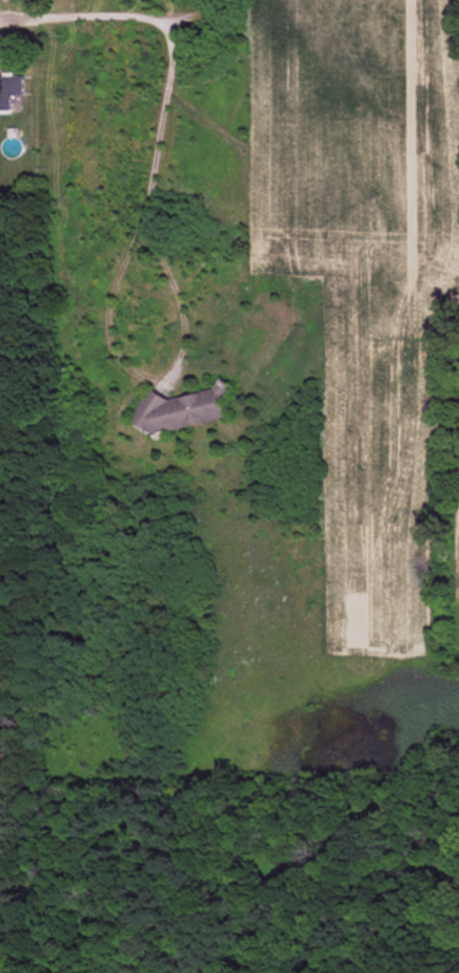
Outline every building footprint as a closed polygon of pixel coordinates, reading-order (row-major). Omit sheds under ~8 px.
[(0,92),(0,111),(12,111),(12,95),(23,95),(23,76),(1,76),(1,92),(0,92)] [(228,420),(225,402),(232,390),(231,386),(220,380),(213,392),(168,400),(150,390),(132,421),(154,433),(228,420)]
